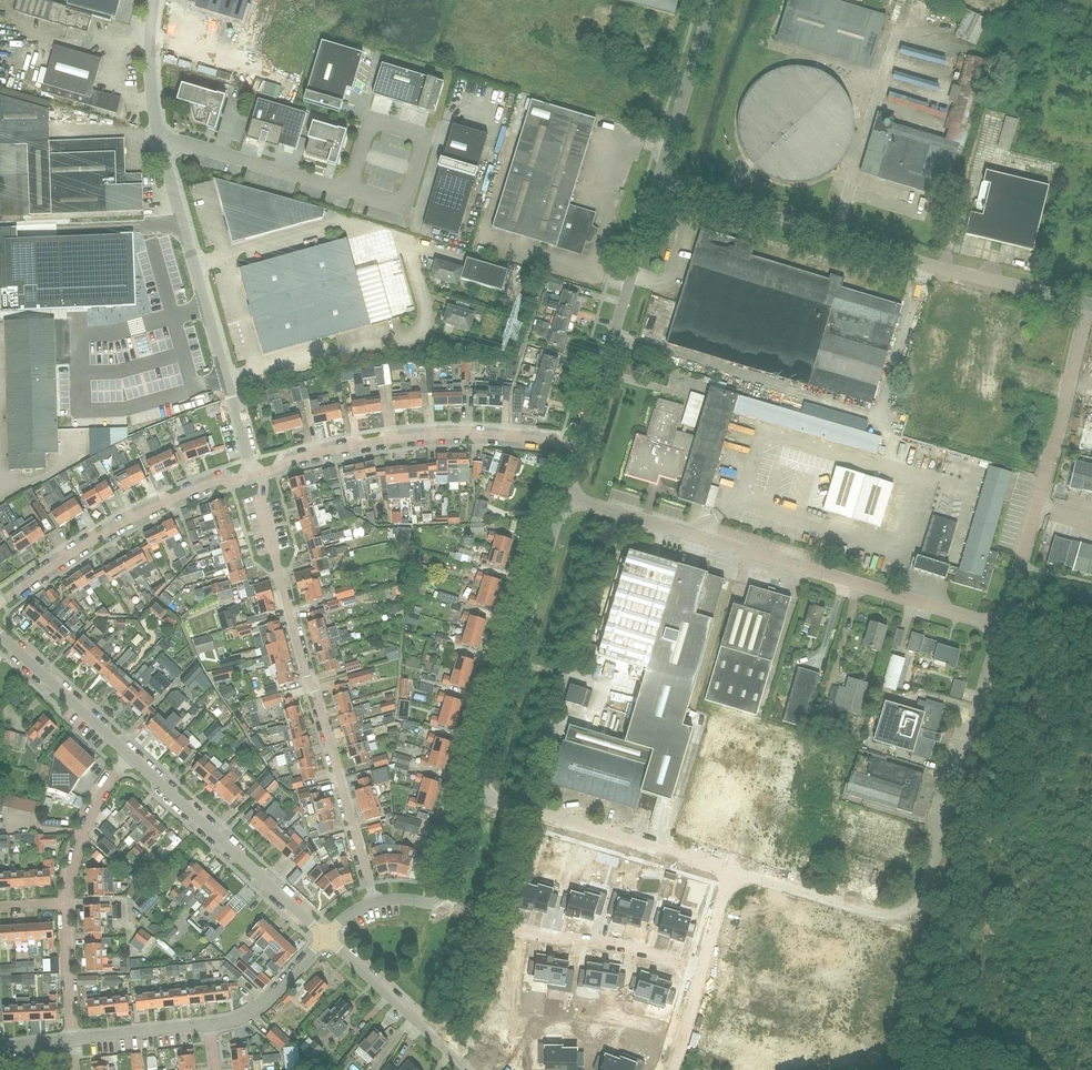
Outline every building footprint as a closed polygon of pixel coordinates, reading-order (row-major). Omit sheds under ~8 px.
[(14,11),(88,32),(93,14),(44,0),(17,0),(14,11)] [(112,17),(114,7),(117,8),(119,0),(69,0),(67,5),(112,17)] [(198,5),(205,8),(204,10),(211,13),(212,9),(219,12),(218,15),(219,15),(224,0),(199,0),(198,5)] [(219,15),(220,16),(221,12),(228,14),(227,17),(234,20),(235,16),(242,18),(241,22),(243,23),(248,6),(251,6),(253,0),(224,0),(219,15)] [(252,23),(269,28),(276,0),(258,0),(252,23)] [(674,16),(678,0),(615,0),(674,16)] [(874,58),(886,16),(835,0),(789,0),(780,30),(874,58)] [(988,20),(968,10),(956,35),(976,45),(988,20)] [(364,53),(323,40),(304,102),(340,113),(348,88),(353,89),(364,53)] [(42,91),(85,104),(116,113),(121,98),(93,90),(101,59),(55,46),(42,91)] [(383,63),(373,95),(435,113),(445,82),(422,75),(425,66),(392,57),(390,65),(383,63)] [(826,77),(820,74),(813,72),(807,70),(799,69),(794,69),(792,70),(786,70),(779,72),(773,75),(767,79),(761,83),(756,88),(752,93),(748,99),(745,105),(743,112),(742,119),(742,126),(743,133),(744,140),(746,146),(749,153),(753,158),(758,164),(763,168),(769,172),(775,176),(781,178),(788,180),(795,180),(802,180),(809,179),(816,177),(822,174),(828,171),(834,167),(839,162),(843,156),(847,150),(850,144),(852,137),(853,131),(853,124),(852,117),(851,110),(849,103),(846,97),(842,91),(837,86),(832,81),(826,77)] [(226,97),(182,84),(177,100),(190,104),(195,122),(217,129),(226,97)] [(958,106),(961,90),(952,89),(949,105),(958,106)] [(126,174),(125,138),(50,141),(49,109),(0,95),(0,178),(126,174)] [(946,122),(949,113),(888,95),(884,106),(893,108),(891,115),(902,118),(904,110),(946,122)] [(307,114),(258,99),(247,138),(259,141),(259,143),(266,145),(266,143),(279,147),(279,145),(296,150),(307,114)] [(532,100),(493,227),(582,254),(586,241),(591,243),(599,230),(592,224),(595,213),(570,205),(596,119),(532,100)] [(310,139),(306,154),(329,161),(328,163),(337,165),(347,132),(314,122),(308,139),(310,139)] [(488,134),(454,124),(424,224),(458,234),(488,134)] [(956,154),(873,129),(860,172),(944,197),(956,154)] [(986,170),(978,202),(974,200),(971,212),(966,234),(1033,251),(1049,186),(986,170)] [(143,211),(142,173),(126,174),(0,178),(0,216),(143,211)] [(328,209),(214,177),(213,179),(215,179),(233,243),(323,217),(326,210),(328,210),(328,209)] [(0,228),(0,281),(1,311),(88,307),(117,306),(138,305),(137,278),(134,239),(15,244),(14,227),(0,228)] [(755,244),(702,228),(667,343),(808,386),(809,385),(872,404),(902,307),(840,288),(843,279),(832,276),(830,280),(751,256),(755,244)] [(264,354),(371,324),(347,238),(240,268),(264,354)] [(467,258),(461,278),(461,279),(503,291),(509,270),(467,258)] [(464,269),(437,261),(432,277),(457,284),(459,277),(461,278),(464,269)] [(564,281),(548,276),(545,287),(561,292),(564,281)] [(545,293),(543,300),(579,310),(580,303),(576,302),(578,295),(564,291),(562,298),(552,295),(545,293)] [(457,292),(456,299),(468,301),(469,294),(457,292)] [(579,310),(543,300),(542,306),(555,310),(553,317),(570,322),(572,315),(577,316),(579,310)] [(469,312),(450,306),(445,322),(470,329),(475,314),(482,316),(484,309),(471,305),(469,312)] [(394,316),(413,314),(412,306),(393,309),(394,316)] [(570,322),(553,317),(556,318),(554,324),(535,320),(534,325),(567,335),(570,322)] [(46,467),(46,452),(59,451),(54,318),(6,320),(10,469),(46,467)] [(567,335),(534,325),(532,331),(551,336),(549,344),(563,348),(567,335)] [(540,354),(536,368),(541,370),(555,374),(559,360),(540,354)] [(470,374),(470,357),(462,357),(462,381),(469,381),(470,374)] [(478,358),(470,357),(470,374),(478,374),(478,358)] [(526,358),(524,364),(532,367),(534,360),(526,358)] [(510,359),(509,379),(516,379),(521,360),(510,359)] [(419,363),(420,381),(427,380),(426,361),(422,361),(422,363),(419,363)] [(666,367),(653,363),(651,370),(664,374),(666,367)] [(532,367),(524,364),(522,371),(530,373),(532,367)] [(382,366),(385,385),(391,384),(389,365),(382,366)] [(385,385),(382,366),(375,367),(378,386),(385,385)] [(538,383),(551,387),(552,386),(554,387),(556,381),(553,380),(555,374),(541,370),(536,368),(535,373),(540,375),(538,383)] [(354,379),(353,374),(362,372),(362,369),(350,371),(351,380),(354,379)] [(364,388),(362,372),(353,374),(354,379),(357,401),(352,401),(355,416),(368,414),(364,388)] [(490,386),(489,406),(503,407),(504,400),(511,401),(511,393),(514,384),(504,383),(504,386),(497,386),(498,373),(491,373),(491,386),(490,386)] [(344,391),(341,378),(334,380),(336,393),(344,391)] [(449,405),(448,379),(442,379),(443,384),(434,385),(435,406),(449,405)] [(448,379),(449,405),(463,405),(462,383),(453,384),(453,379),(448,379)] [(637,433),(624,475),(658,485),(660,477),(676,482),(677,480),(683,482),(678,497),(693,502),(703,505),(705,505),(732,411),(876,454),(881,437),(724,391),(727,383),(713,379),(711,387),(696,436),(685,433),(687,428),(694,430),(705,396),(692,392),(682,423),(685,424),(682,432),(677,430),(681,415),(684,406),(659,398),(656,408),(647,436),(637,433)] [(475,405),(489,406),(490,386),(490,381),(476,381),(475,405)] [(409,408),(406,382),(400,383),(401,390),(392,391),(393,395),(395,409),(409,408)] [(409,408),(423,406),(421,392),(412,393),(411,382),(406,382),(409,408)] [(518,385),(516,391),(548,400),(551,387),(538,383),(535,390),(526,387),(518,385)] [(303,400),(300,386),(290,388),(294,403),(303,400)] [(273,420),(276,433),(290,430),(283,405),(278,387),(266,390),(269,402),(273,401),(277,419),(273,420)] [(369,387),(364,388),(368,414),(382,412),(380,397),(371,398),(369,387)] [(307,388),(301,389),(303,400),(309,399),(307,388)] [(548,400),(516,391),(515,394),(514,413),(522,414),(526,400),(532,402),(530,409),(536,411),(535,415),(546,419),(549,407),(546,406),(548,400)] [(323,395),(329,421),(343,418),(340,404),(331,406),(329,394),(323,395)] [(329,421),(323,395),(319,397),(321,408),(312,410),(315,424),(329,421)] [(906,407),(908,399),(899,397),(897,404),(906,407)] [(288,404),(283,405),(290,430),(303,427),(300,413),(291,415),(288,404)] [(179,440),(186,461),(199,456),(193,441),(191,435),(188,424),(183,426),(186,437),(179,440)] [(133,448),(146,443),(142,434),(130,440),(133,448)] [(193,441),(199,456),(212,452),(209,443),(207,436),(193,441)] [(152,439),(157,450),(161,448),(157,437),(152,439)] [(157,450),(152,439),(147,441),(152,452),(157,450)] [(124,465),(119,454),(116,448),(112,450),(115,456),(114,457),(122,473),(114,476),(122,491),(134,485),(127,470),(124,465)] [(172,449),(160,455),(166,470),(179,464),(172,449)] [(124,452),(119,454),(124,465),(129,463),(124,452)] [(431,490),(436,489),(435,477),(448,476),(448,453),(437,454),(438,463),(429,464),(430,480),(431,490)] [(459,482),(459,453),(448,453),(448,476),(448,482),(449,482),(449,483),(459,482)] [(469,453),(459,453),(459,482),(469,482),(469,453)] [(81,463),(86,471),(103,501),(115,494),(107,480),(100,484),(98,479),(100,477),(93,465),(101,461),(97,454),(81,463)] [(494,458),(483,454),(482,469),(498,474),(513,479),(515,473),(517,474),(520,472),(522,464),(521,461),(519,461),(519,459),(504,455),(501,464),(493,462),(494,458)] [(166,470),(160,455),(147,461),(153,475),(166,470)] [(375,461),(364,463),(367,478),(369,485),(379,483),(377,475),(378,475),(381,475),(382,490),(388,489),(386,469),(377,470),(375,461)] [(412,466),(407,467),(410,490),(413,490),(414,503),(421,502),(421,499),(418,465),(417,465),(417,461),(411,462),(412,466)] [(1069,487),(1091,492),(1091,465),(1075,461),(1069,487)] [(481,475),(482,462),(474,462),(473,474),(481,475)] [(364,463),(354,465),(359,491),(360,496),(361,500),(366,499),(362,479),(367,478),(364,463)] [(139,464),(127,470),(134,485),(146,479),(139,464)] [(429,464),(418,465),(421,499),(426,498),(424,481),(430,480),(429,464)] [(359,491),(354,465),(343,467),(346,482),(352,481),(355,497),(360,496),(359,491)] [(837,466),(823,510),(880,527),(894,484),(837,466)] [(956,568),(954,574),(952,582),(986,592),(998,552),(989,550),(1012,473),(989,466),(959,569),(956,568)] [(323,470),(326,481),(338,478),(335,467),(323,470)] [(410,490),(407,467),(397,468),(400,498),(401,508),(407,508),(406,491),(410,490)] [(397,468),(386,469),(388,489),(389,494),(389,499),(393,499),(400,498),(397,468)] [(103,501),(86,471),(81,474),(87,484),(85,484),(89,490),(83,494),(91,508),(103,501)] [(293,491),(308,487),(307,486),(316,484),(313,473),(289,480),(293,491)] [(513,479),(498,474),(495,482),(491,480),(488,492),(507,498),(508,497),(509,497),(513,495),(515,488),(513,484),(512,484),(513,479)] [(59,487),(55,489),(61,500),(64,505),(72,519),(84,512),(73,493),(65,498),(59,487)] [(308,487),(293,491),(295,500),(321,493),(319,489),(309,492),(308,487)] [(61,500),(55,489),(50,493),(55,501),(56,503),(61,500)] [(708,509),(713,510),(718,490),(713,489),(708,509)] [(50,493),(43,497),(48,505),(55,501),(50,493)] [(321,493),(295,500),(298,511),(318,505),(323,504),(322,498),(321,493)] [(228,509),(225,499),(199,506),(202,516),(213,513),(228,509)] [(772,499),(770,503),(785,508),(786,503),(772,499)] [(478,500),(474,517),(485,519),(489,502),(478,500)] [(30,507),(40,522),(48,516),(38,501),(30,507)] [(341,509),(345,508),(344,508),(343,502),(336,504),(338,510),(341,509)] [(72,519),(64,505),(53,512),(61,526),(72,519)] [(318,505),(298,511),(301,521),(327,514),(325,509),(319,511),(318,505)] [(20,552),(33,544),(18,520),(17,520),(8,507),(3,511),(11,524),(6,528),(12,537),(11,537),(20,552)] [(362,507),(355,508),(355,511),(363,516),(362,507)] [(231,519),(228,509),(213,513),(215,519),(199,523),(201,528),(231,519)] [(367,518),(377,524),(374,511),(366,513),(367,518)] [(401,511),(393,512),(394,524),(402,523),(402,518),(401,511)] [(327,514),(301,521),(304,531),(319,527),(327,525),(326,521),(336,518),(335,512),(327,514)] [(449,524),(460,524),(460,523),(460,516),(449,516),(449,524)] [(947,572),(954,574),(956,568),(937,562),(939,554),(947,556),(956,523),(932,516),(921,553),(933,557),(932,561),(917,556),(913,569),(946,579),(947,572)] [(18,520),(33,544),(46,535),(36,520),(28,526),(23,517),(18,520)] [(173,520),(163,525),(175,549),(180,559),(186,556),(180,544),(178,545),(174,536),(180,534),(179,531),(184,528),(179,517),(173,520)] [(355,517),(353,517),(355,527),(367,524),(367,522),(360,518),(356,519),(355,517)] [(231,519),(201,528),(202,533),(217,528),(219,534),(234,529),(231,519)] [(193,522),(186,525),(189,531),(196,529),(193,522)] [(485,532),(484,522),(470,524),(471,533),(485,532)] [(175,549),(163,525),(154,529),(160,543),(166,541),(171,550),(175,549)] [(319,527),(304,531),(307,541),(332,534),(331,529),(320,532),(319,527)] [(409,542),(410,529),(397,528),(396,541),(409,542)] [(160,543),(154,529),(144,534),(148,542),(140,547),(148,561),(150,564),(155,562),(148,549),(150,548),(160,543)] [(234,529),(219,534),(211,536),(212,541),(209,542),(210,547),(237,540),(234,529)] [(196,530),(189,532),(192,542),(199,540),(196,530)] [(494,549),(510,553),(514,540),(498,535),(499,533),(492,530),(489,539),(497,541),(494,549)] [(344,531),(332,534),(307,541),(309,551),(324,547),(323,541),(329,539),(330,542),(345,538),(344,531)] [(1063,539),(1055,537),(1048,562),(1056,564),(1057,563),(1073,568),(1072,570),(1091,576),(1091,546),(1080,543),(1079,547),(1071,545),(1072,541),(1063,539)] [(201,550),(196,551),(197,556),(223,548),(225,554),(240,550),(237,540),(210,547),(211,547),(201,550)] [(9,549),(5,544),(0,547),(0,555),(9,549)] [(326,552),(324,547),(309,551),(312,562),(327,558),(328,560),(339,557),(338,555),(349,552),(347,546),(336,548),(335,547),(329,548),(330,551),(326,552)] [(140,547),(130,552),(143,575),(146,579),(150,577),(143,563),(148,561),(140,547)] [(419,561),(422,551),(415,549),(412,560),(419,561)] [(510,553),(494,549),(492,557),(485,554),(482,563),(490,565),(490,562),(505,567),(510,553)] [(242,559),(240,550),(225,554),(214,557),(215,562),(214,563),(215,567),(242,559)] [(708,574),(629,550),(627,558),(621,556),(597,639),(603,641),(599,655),(633,665),(630,677),(643,681),(625,742),(653,751),(649,766),(641,792),(672,801),(693,729),(683,726),(713,625),(712,625),(725,580),(708,575),(708,574)] [(130,552),(121,557),(134,579),(134,580),(143,575),(130,552)] [(473,557),(456,552),(454,559),(466,563),(471,564),(473,557)] [(121,557),(112,562),(127,588),(131,586),(128,582),(134,579),(121,557)] [(312,562),(314,568),(295,573),(298,584),(319,579),(331,575),(329,569),(330,569),(328,560),(327,558),(312,562)] [(881,575),(885,562),(873,558),(869,571),(881,575)] [(245,570),(242,559),(215,567),(216,571),(229,567),(230,574),(245,570)] [(181,561),(173,564),(176,570),(183,567),(181,561)] [(127,588),(112,562),(103,568),(111,581),(116,579),(122,590),(119,591),(124,599),(130,595),(127,588)] [(464,571),(470,572),(473,565),(471,564),(466,563),(464,571)] [(90,564),(81,571),(89,583),(101,576),(106,584),(111,581),(103,568),(95,572),(90,564)] [(417,569),(428,572),(430,567),(419,564),(417,569)] [(186,568),(177,578),(198,572),(196,565),(186,568)] [(215,567),(204,570),(205,576),(216,573),(216,571),(215,567)] [(170,570),(164,574),(167,580),(173,577),(170,570)] [(248,580),(245,570),(230,574),(232,580),(219,584),(219,583),(211,585),(212,585),(203,588),(206,598),(208,596),(219,593),(233,589),(239,587),(238,583),(243,581),(248,580)] [(81,571),(72,577),(86,599),(90,596),(87,591),(92,588),(89,583),(81,571)] [(482,589),(497,594),(501,580),(486,576),(487,573),(480,571),(477,579),(484,581),(482,589)] [(86,599),(72,577),(63,582),(70,594),(74,599),(79,596),(82,601),(80,602),(85,610),(88,608),(89,608),(91,607),(86,599)] [(322,588),(319,579),(298,584),(301,594),(306,593),(308,602),(322,598),(319,589),(322,588)] [(165,580),(151,589),(154,595),(156,597),(167,585),(165,580)] [(248,580),(243,581),(248,598),(252,597),(272,592),(269,580),(250,586),(248,580)] [(405,584),(398,585),(400,594),(407,592),(405,584)] [(338,600),(354,595),(352,585),(335,590),(338,600)] [(768,591),(750,586),(744,607),(734,604),(705,700),(742,710),(753,714),(757,715),(785,620),(785,619),(791,598),(774,593),(775,591),(768,589),(768,591)] [(60,598),(53,588),(46,593),(54,603),(60,598)] [(235,597),(233,589),(219,593),(222,601),(235,597)] [(497,594),(482,589),(479,597),(472,595),(470,603),(477,606),(478,603),(493,608),(497,594)] [(142,593),(147,602),(153,598),(150,593),(148,594),(146,590),(142,593)] [(164,591),(159,597),(168,605),(174,599),(164,591)] [(459,597),(439,591),(439,592),(435,591),(434,597),(450,602),(457,604),(459,597)] [(253,607),(255,616),(276,610),(274,602),(275,602),(272,592),(252,597),(255,607),(253,607)] [(52,614),(48,611),(36,624),(44,632),(74,600),(73,599),(74,599),(70,594),(52,614)] [(355,597),(339,602),(340,608),(356,603),(355,597)] [(36,624),(48,611),(36,600),(24,613),(28,616),(36,624)] [(74,600),(44,632),(52,639),(64,626),(60,622),(73,609),(77,613),(81,609),(74,600)] [(160,619),(168,610),(156,600),(148,609),(160,619)] [(339,602),(338,600),(328,603),(330,611),(340,608),(339,602)] [(450,602),(449,608),(459,611),(461,606),(457,604),(450,602)] [(142,603),(136,606),(138,611),(145,607),(142,603)] [(400,603),(391,607),(393,613),(403,608),(400,603)] [(825,608),(810,604),(804,624),(811,627),(809,635),(817,638),(825,608)] [(96,614),(111,616),(104,606),(95,612),(96,614)] [(237,627),(232,610),(218,614),(223,631),(237,627)] [(309,622),(312,633),(327,629),(324,618),(323,613),(318,615),(317,610),(311,612),(313,621),(309,622)] [(468,629),(483,634),(487,620),(472,616),(473,613),(465,611),(463,619),(470,621),(468,629)] [(74,614),(70,620),(74,624),(79,619),(74,614)] [(169,616),(163,620),(169,632),(175,629),(175,620),(169,616)] [(108,619),(99,619),(94,623),(93,624),(97,628),(97,627),(102,631),(101,632),(104,634),(106,632),(107,627),(108,619)] [(280,621),(259,627),(264,646),(285,640),(283,630),(282,630),(280,621)] [(887,627),(871,622),(864,645),(870,647),(872,648),(872,649),(880,652),(887,627)] [(251,624),(237,628),(239,635),(252,631),(251,624)] [(64,626),(52,639),(60,646),(67,638),(71,642),(75,637),(76,637),(64,626)] [(327,629),(312,633),(315,643),(348,634),(347,629),(339,631),(338,631),(337,626),(327,629)] [(483,634),(468,629),(465,637),(458,635),(455,643),(463,646),(464,643),(479,648),(483,634)] [(132,649),(144,641),(137,630),(125,638),(132,649)] [(348,634),(315,643),(317,654),(333,649),(333,650),(338,648),(336,642),(340,641),(341,643),(353,640),(351,633),(348,634)] [(435,633),(433,641),(439,644),(445,645),(448,638),(435,633)] [(919,653),(920,651),(931,654),(932,651),(936,653),(934,660),(947,663),(946,666),(955,668),(960,651),(947,647),(947,645),(924,638),(924,636),(913,633),(908,650),(919,653)] [(212,634),(193,639),(197,652),(215,647),(212,634)] [(100,650),(96,647),(85,660),(92,667),(112,646),(110,645),(115,641),(109,635),(104,640),(107,643),(100,650)] [(75,637),(71,642),(73,644),(75,646),(72,649),(85,660),(96,647),(84,636),(80,641),(78,639),(75,637)] [(162,639),(157,644),(166,653),(171,647),(162,639)] [(264,646),(260,647),(263,658),(288,650),(285,640),(264,646)] [(598,646),(580,640),(578,648),(595,653),(598,646)] [(894,640),(891,649),(897,650),(900,642),(894,640)] [(439,644),(433,641),(431,641),(428,649),(437,651),(439,644)] [(92,667),(100,674),(112,661),(108,657),(115,650),(112,646),(92,667)] [(395,646),(386,649),(390,661),(398,658),(395,646)] [(333,649),(317,654),(320,663),(325,662),(327,671),(339,668),(336,659),(341,658),(338,648),(333,650),(333,649)] [(112,661),(100,674),(108,681),(134,653),(130,649),(115,664),(112,661)] [(263,658),(252,660),(253,665),(264,661),(266,667),(268,667),(291,660),(288,650),(263,658)] [(456,669),(471,674),(475,660),(460,656),(460,653),(453,651),(450,659),(458,662),(456,669)] [(108,681),(115,689),(128,676),(124,672),(138,656),(134,653),(108,681)] [(905,659),(892,655),(883,687),(896,691),(905,660),(905,659)] [(231,665),(242,662),(241,657),(229,660),(231,665)] [(291,660),(268,667),(272,678),(277,676),(279,685),(294,681),(291,672),(294,671),(291,660)] [(359,661),(345,665),(347,673),(361,669),(359,661)] [(169,670),(177,677),(183,671),(175,663),(169,670)] [(115,689),(123,696),(149,668),(145,664),(131,679),(128,676),(115,689)] [(197,665),(181,681),(188,688),(203,671),(199,664),(197,665)] [(149,668),(123,696),(131,703),(143,691),(140,687),(155,670),(151,666),(149,668)] [(232,667),(212,672),(214,682),(235,676),(232,667)] [(796,728),(797,725),(804,727),(820,674),(798,668),(783,721),(792,724),(791,726),(796,728)] [(370,669),(348,676),(351,685),(373,679),(371,674),(370,669)] [(471,674),(456,669),(453,677),(446,675),(443,683),(451,685),(451,684),(467,688),(471,674)] [(172,684),(159,673),(149,684),(157,691),(163,693),(172,684)] [(423,682),(434,685),(436,678),(423,674),(421,682),(423,682)] [(840,687),(833,685),(829,699),(836,701),(834,707),(837,708),(835,715),(849,720),(851,713),(861,715),(870,684),(849,677),(846,688),(840,686),(840,687)] [(967,683),(957,680),(955,688),(964,691),(967,683)] [(421,682),(418,690),(432,694),(435,686),(421,682)] [(337,706),(352,701),(349,691),(347,691),(345,683),(342,684),(342,683),(336,685),(339,694),(334,695),(337,706)] [(264,690),(257,692),(258,698),(278,692),(275,684),(264,687),(264,690)] [(588,689),(571,684),(566,701),(583,706),(588,707),(593,691),(588,689)] [(17,707),(26,697),(20,691),(10,701),(17,707)] [(155,701),(143,691),(131,703),(143,714),(155,701)] [(172,692),(170,695),(181,705),(187,698),(179,691),(172,692)] [(443,710),(459,714),(463,701),(448,696),(448,694),(441,691),(438,700),(446,702),(443,710)] [(281,693),(262,698),(264,707),(283,702),(281,693)] [(287,719),(302,715),(299,705),(295,706),(292,697),(286,699),(288,703),(283,704),(284,709),(287,719)] [(916,711),(886,702),(874,741),(913,752),(912,754),(929,758),(934,740),(931,739),(933,732),(935,733),(943,705),(928,701),(927,702),(919,699),(916,711)] [(254,701),(245,704),(251,714),(257,712),(254,701)] [(352,701),(337,706),(340,716),(365,709),(371,708),(369,703),(364,704),(353,707),(352,701)] [(393,701),(380,705),(382,712),(395,709),(393,701)] [(400,701),(399,708),(408,709),(409,702),(400,701)] [(190,712),(194,715),(200,709),(195,705),(190,712)] [(365,709),(340,716),(343,727),(363,721),(365,721),(363,714),(366,713),(365,709)] [(146,726),(154,734),(166,721),(155,710),(150,715),(153,719),(146,726)] [(459,714),(443,710),(441,718),(434,716),(431,724),(439,726),(439,723),(455,728),(459,714)] [(174,712),(166,721),(154,734),(162,741),(182,720),(187,714),(183,711),(179,717),(174,712)] [(249,714),(254,728),(261,727),(257,712),(251,714),(249,714)] [(182,720),(162,741),(170,749),(182,736),(178,732),(192,716),(189,713),(187,714),(182,720)] [(26,735),(27,736),(33,741),(31,743),(37,749),(58,727),(49,719),(50,719),(46,715),(45,716),(44,715),(26,735)] [(305,726),(302,715),(287,719),(289,725),(277,726),(268,728),(270,734),(273,735),(279,733),(305,726)] [(392,715),(384,718),(386,725),(394,722),(392,715)] [(363,721),(343,727),(345,736),(372,728),(371,723),(364,725),(363,721)] [(216,722),(204,734),(209,740),(222,727),(216,722)] [(417,725),(406,722),(404,728),(415,731),(417,725)] [(308,736),(305,726),(279,733),(280,736),(283,737),(284,736),(286,742),(288,741),(308,736)] [(566,741),(564,741),(551,783),(636,808),(641,792),(649,766),(653,751),(625,742),(570,726),(566,741)] [(209,740),(215,745),(225,735),(222,732),(225,730),(222,727),(209,740)] [(389,736),(399,734),(397,727),(387,730),(389,736)] [(372,728),(345,736),(348,746),(368,741),(367,736),(374,734),(372,728)] [(15,733),(6,730),(3,745),(12,747),(15,733)] [(192,735),(187,731),(182,736),(170,749),(178,756),(179,756),(185,762),(196,749),(187,740),(192,735)] [(433,751),(449,755),(453,742),(437,737),(438,735),(431,732),(428,741),(435,743),(433,751)] [(251,738),(259,750),(266,748),(257,734),(251,738)] [(686,829),(760,846),(784,742),(752,734),(749,748),(707,739),(686,829)] [(244,735),(233,746),(237,750),(241,746),(241,744),(247,738),(244,735)] [(311,746),(308,736),(288,741),(289,747),(284,748),(285,752),(311,746)] [(48,756),(54,761),(48,786),(57,789),(70,794),(80,778),(95,762),(70,739),(61,749),(58,746),(48,756)] [(403,748),(405,742),(397,740),(395,746),(403,748)] [(368,741),(348,746),(351,757),(356,755),(358,764),(370,760),(368,752),(371,751),(368,741)] [(314,756),(311,746),(285,752),(289,763),(299,760),(314,756)] [(270,747),(260,753),(265,760),(274,755),(270,747)] [(449,755),(433,751),(431,759),(423,757),(421,765),(428,767),(429,764),(444,769),(449,755)] [(396,763),(409,766),(412,758),(395,752),(392,761),(396,762),(396,763)] [(212,760),(206,754),(193,769),(206,782),(218,769),(210,762),(212,760)] [(387,754),(373,758),(375,768),(390,764),(387,754)] [(875,759),(857,754),(846,793),(912,813),(924,773),(886,762),(887,757),(877,754),(875,759)] [(314,756),(299,760),(304,779),(314,776),(312,768),(317,766),(314,756)] [(218,769),(206,782),(214,789),(234,768),(239,763),(234,759),(229,764),(226,761),(218,769)] [(394,771),(407,775),(409,766),(396,763),(394,771)] [(392,770),(393,764),(388,766),(388,765),(370,770),(373,782),(369,783),(368,777),(358,780),(360,790),(356,791),(359,802),(378,796),(379,796),(376,785),(392,781),(390,771),(392,770)] [(234,768),(214,789),(222,797),(234,784),(242,776),(234,768)] [(274,778),(268,769),(257,780),(264,787),(274,778)] [(421,791),(436,795),(440,782),(425,777),(426,776),(418,773),(416,781),(423,783),(421,791)] [(289,788),(294,789),(291,779),(290,775),(279,778),(289,788)] [(294,789),(304,786),(301,776),(291,779),(294,789)] [(269,793),(279,783),(274,779),(265,788),(269,793)] [(255,798),(264,788),(257,781),(247,792),(254,799),(255,798)] [(234,784),(222,797),(230,804),(237,796),(241,800),(245,795),(234,784)] [(309,788),(299,791),(301,799),(310,796),(315,814),(318,814),(333,809),(330,798),(321,801),(318,792),(311,794),(309,788)] [(264,789),(255,798),(262,805),(271,796),(264,789)] [(45,790),(43,800),(74,805),(75,796),(45,790)] [(436,795),(421,791),(418,799),(411,797),(409,805),(416,807),(417,805),(432,809),(436,795)] [(43,802),(4,794),(1,805),(41,814),(43,802)] [(380,807),(378,796),(359,802),(362,812),(363,811),(366,821),(375,818),(380,817),(381,820),(393,817),(393,816),(396,815),(394,808),(384,811),(383,806),(380,807)] [(132,817),(142,806),(133,798),(119,813),(114,818),(120,824),(129,815),(132,817)] [(288,815),(285,818),(288,821),(289,822),(296,814),(295,813),(300,808),(296,804),(287,814),(288,815)] [(150,814),(142,806),(132,817),(135,821),(133,823),(134,824),(130,828),(134,831),(150,814)] [(258,831),(270,818),(258,807),(254,812),(257,815),(250,823),(258,831)] [(258,831),(266,838),(285,818),(288,815),(287,814),(280,808),(270,818),(258,831)] [(321,823),(318,824),(321,833),(333,830),(331,821),(336,819),(333,809),(318,814),(321,823)] [(429,815),(419,812),(417,818),(427,821),(429,815)] [(158,821),(150,814),(134,831),(129,835),(138,843),(140,841),(142,839),(148,832),(151,828),(153,826),(158,821)] [(405,831),(408,817),(398,814),(395,828),(405,831)] [(422,820),(408,817),(405,831),(418,834),(422,820)] [(285,818),(266,838),(274,845),(286,833),(282,829),(286,825),(285,824),(288,821),(285,818)] [(107,821),(100,829),(110,838),(117,831),(107,821)] [(140,841),(149,849),(153,844),(167,830),(158,821),(153,826),(151,828),(148,832),(142,839),(140,841)] [(295,832),(291,828),(286,833),(274,845),(288,858),(292,852),(297,857),(307,846),(302,842),(299,845),(291,837),(295,832)] [(35,832),(21,833),(21,844),(28,843),(28,845),(36,845),(35,835),(35,832)] [(543,844),(546,836),(533,833),(531,841),(543,844)] [(0,835),(0,849),(8,848),(7,834),(0,835)] [(45,852),(45,845),(58,844),(57,834),(44,835),(44,834),(35,835),(36,845),(36,853),(45,852)] [(333,837),(325,840),(328,852),(337,850),(333,837)] [(105,838),(98,845),(108,854),(115,847),(105,838)] [(312,841),(308,846),(312,854),(325,847),(320,839),(312,841)] [(436,840),(430,839),(426,852),(432,854),(436,840)] [(559,840),(557,848),(568,852),(573,853),(575,844),(570,843),(559,840)] [(143,850),(137,844),(132,850),(138,856),(143,850)] [(377,846),(372,848),(379,874),(389,871),(386,854),(385,845),(385,844),(377,846)] [(396,845),(385,845),(386,854),(389,871),(398,872),(400,856),(401,856),(401,846),(401,845),(396,845)] [(400,856),(398,872),(408,875),(415,849),(410,848),(401,845),(401,846),(401,856),(400,856)] [(92,856),(99,863),(105,857),(97,850),(92,856)] [(305,851),(294,862),(300,867),(311,856),(305,851)] [(604,862),(606,855),(599,853),(598,860),(604,862)] [(344,866),(337,868),(344,884),(354,881),(346,855),(341,856),(344,866)] [(37,886),(51,885),(51,875),(55,875),(54,859),(44,860),(44,870),(36,870),(37,886)] [(148,859),(137,871),(147,881),(159,869),(148,859)] [(325,863),(320,866),(325,876),(337,889),(344,884),(337,868),(332,859),(325,863)] [(178,880),(187,888),(193,882),(204,870),(195,862),(181,876),(178,880)] [(290,862),(280,874),(286,880),(296,868),(290,862)] [(319,865),(308,876),(310,878),(330,897),(337,889),(325,876),(320,866),(319,865)] [(114,868),(88,869),(89,883),(104,882),(104,881),(114,881),(114,868)] [(23,871),(24,887),(37,886),(36,870),(23,871)] [(212,878),(204,870),(193,882),(187,888),(182,892),(175,900),(183,908),(188,904),(194,897),(212,878)] [(655,877),(664,879),(666,872),(657,870),(655,877)] [(10,872),(11,888),(24,887),(23,871),(10,872)] [(11,888),(10,872),(0,873),(0,888),(11,888)] [(675,883),(677,875),(666,872),(664,879),(675,883)] [(139,875),(131,883),(137,890),(145,882),(139,875)] [(287,880),(292,885),(296,880),(291,875),(287,880)] [(220,886),(212,878),(194,897),(188,904),(192,908),(198,901),(203,906),(220,886)] [(539,888),(533,909),(546,913),(547,909),(548,906),(555,908),(559,895),(552,893),(554,885),(540,881),(538,888),(539,888)] [(105,890),(104,882),(89,883),(89,896),(114,895),(114,890),(105,890)] [(519,884),(514,900),(521,901),(519,908),(533,912),(533,909),(539,888),(538,888),(525,885),(525,886),(519,884)] [(229,894),(220,886),(203,906),(211,913),(210,914),(223,926),(225,928),(238,914),(227,904),(224,908),(219,904),(229,894)] [(175,900),(182,892),(177,887),(171,893),(172,894),(169,897),(174,901),(175,900)] [(565,894),(561,907),(567,909),(565,916),(579,920),(580,917),(587,891),(586,891),(574,887),(571,896),(565,894)] [(161,898),(149,888),(135,903),(147,914),(161,898)] [(587,891),(580,917),(593,921),(595,914),(601,916),(608,894),(587,888),(586,891),(587,891)] [(614,892),(608,914),(614,916),(613,922),(627,926),(627,924),(627,923),(634,898),(633,897),(614,892)] [(634,898),(627,923),(627,924),(640,927),(642,921),(649,923),(655,901),(634,895),(633,897),(634,898)] [(122,904),(112,905),(112,918),(122,918),(122,904)] [(658,911),(654,924),(660,926),(659,932),(671,936),(672,936),(679,911),(680,911),(681,908),(667,904),(664,913),(658,911)] [(85,906),(86,919),(101,919),(101,911),(110,910),(110,905),(85,906)] [(671,936),(671,939),(685,943),(686,936),(693,938),(697,925),(690,923),(693,914),(680,911),(679,911),(672,936),(671,936)] [(86,919),(86,933),(92,933),(92,938),(102,938),(102,932),(104,932),(104,926),(101,926),(101,919),(86,919)] [(261,939),(272,927),(263,919),(247,936),(253,942),(259,936),(261,939)] [(40,924),(41,939),(48,938),(49,948),(55,948),(53,923),(40,924)] [(26,925),(27,940),(41,939),(40,924),(26,925)] [(13,926),(14,941),(27,940),(26,925),(13,926)] [(173,925),(163,936),(169,941),(179,930),(173,925)] [(1,942),(14,941),(13,926),(0,927),(0,930),(1,942)] [(211,944),(218,936),(208,926),(200,934),(211,944)] [(279,935),(272,927),(261,939),(256,944),(264,951),(266,949),(279,935)] [(142,928),(130,944),(141,952),(153,936),(142,928)] [(273,960),(289,943),(279,935),(266,949),(264,951),(270,957),(273,960)] [(92,938),(92,944),(87,944),(87,958),(103,957),(102,949),(111,949),(111,937),(102,938),(92,938)] [(297,951),(289,943),(273,960),(273,961),(281,968),(297,951)] [(235,946),(226,956),(235,964),(241,959),(244,955),(250,949),(244,944),(239,950),(235,946)] [(530,960),(528,974),(535,976),(534,981),(549,984),(553,960),(554,960),(554,957),(538,955),(537,962),(530,960)] [(58,957),(50,957),(51,971),(59,970),(58,957)] [(103,964),(103,957),(87,958),(88,971),(113,970),(113,964),(103,964)] [(251,966),(242,959),(236,965),(235,966),(244,974),(251,966)] [(549,984),(548,989),(571,993),(575,970),(568,969),(569,962),(554,960),(553,960),(549,984)] [(227,962),(220,969),(235,983),(242,976),(227,962)] [(601,990),(600,994),(614,996),(615,990),(617,990),(617,987),(624,988),(626,974),(619,972),(620,966),(604,963),(604,966),(600,990),(601,990)] [(581,969),(578,986),(600,990),(604,966),(588,964),(587,970),(581,969)] [(1,973),(11,973),(11,965),(1,965),(1,973)] [(251,966),(244,974),(253,982),(260,975),(251,966)] [(634,976),(630,990),(636,992),(634,1000),(649,1005),(657,979),(658,977),(642,972),(640,978),(634,976)] [(270,981),(262,974),(255,982),(263,989),(270,981)] [(1,975),(2,983),(12,982),(11,975),(2,975),(1,975)] [(98,984),(98,976),(89,976),(90,985),(98,984)] [(317,976),(311,983),(310,982),(304,989),(310,994),(302,1002),(308,1008),(322,993),(321,992),(328,986),(317,976)] [(203,1003),(216,1001),(214,986),(214,978),(201,979),(201,985),(203,1003)] [(657,979),(649,1005),(664,1009),(666,1004),(672,1006),(677,992),(670,990),(672,984),(657,979)] [(214,986),(216,1001),(230,1000),(229,990),(238,989),(238,983),(214,986)] [(201,985),(201,987),(188,989),(190,1004),(203,1003),(201,985)] [(188,989),(175,990),(177,1006),(190,1004),(188,989)] [(177,1006),(175,990),(162,992),(164,1007),(177,1006)] [(164,1007),(162,992),(149,993),(151,1009),(164,1007)] [(287,992),(273,1008),(277,1012),(285,1003),(286,1005),(293,998),(287,992)] [(151,1009),(149,993),(135,995),(137,1010),(151,1009)] [(43,1019),(58,1018),(56,994),(50,994),(51,1004),(43,1004),(43,1019)] [(87,996),(90,1016),(104,1014),(102,999),(101,994),(87,996)] [(116,1013),(130,1011),(128,996),(114,997),(116,1013)] [(29,997),(16,998),(16,1005),(17,1020),(30,1020),(29,1005),(29,997)] [(102,999),(104,1014),(116,1013),(114,997),(102,999)] [(331,1011),(329,1009),(319,1021),(338,1037),(348,1027),(341,1022),(353,1009),(342,999),(331,1011)] [(29,1005),(30,1020),(43,1019),(43,1004),(29,1005)] [(3,1006),(4,1021),(17,1020),(16,1005),(3,1006)] [(275,1026),(266,1035),(281,1049),(289,1039),(275,1026)] [(382,1035),(375,1029),(360,1046),(373,1059),(379,1052),(378,1051),(387,1041),(381,1036),(382,1035)] [(314,1040),(303,1052),(313,1062),(324,1050),(314,1040)] [(234,1063),(249,1061),(254,1060),(253,1055),(248,1055),(247,1048),(241,1048),(240,1043),(231,1044),(234,1063)] [(539,1064),(545,1064),(545,1069),(561,1069),(561,1046),(562,1046),(562,1044),(539,1044),(539,1064)] [(353,1046),(349,1051),(366,1063),(370,1058),(353,1046)] [(577,1067),(584,1067),(584,1052),(577,1052),(577,1046),(562,1046),(561,1046),(561,1069),(577,1069),(577,1067)] [(284,1048),(286,1069),(299,1069),(296,1047),(284,1048)] [(180,1069),(196,1068),(194,1049),(184,1050),(185,1056),(179,1056),(180,1069)] [(280,1054),(271,1055),(272,1062),(281,1061),(280,1054)] [(618,1069),(643,1069),(646,1062),(624,1054),(621,1061),(622,1061),(618,1069)] [(272,1062),(271,1055),(262,1056),(263,1064),(272,1062)] [(346,1067),(352,1059),(348,1055),(342,1064),(346,1067)] [(594,1069),(596,1069),(618,1069),(622,1061),(621,1061),(607,1055),(606,1059),(599,1056),(594,1069)] [(147,1057),(148,1067),(148,1069),(155,1069),(158,1069),(157,1058),(154,1056),(147,1057)] [(234,1069),(255,1069),(254,1060),(249,1061),(234,1063),(234,1069)] [(92,1062),(93,1069),(109,1069),(108,1065),(103,1066),(102,1061),(92,1062)] [(409,1061),(400,1069),(419,1069),(409,1061)]
